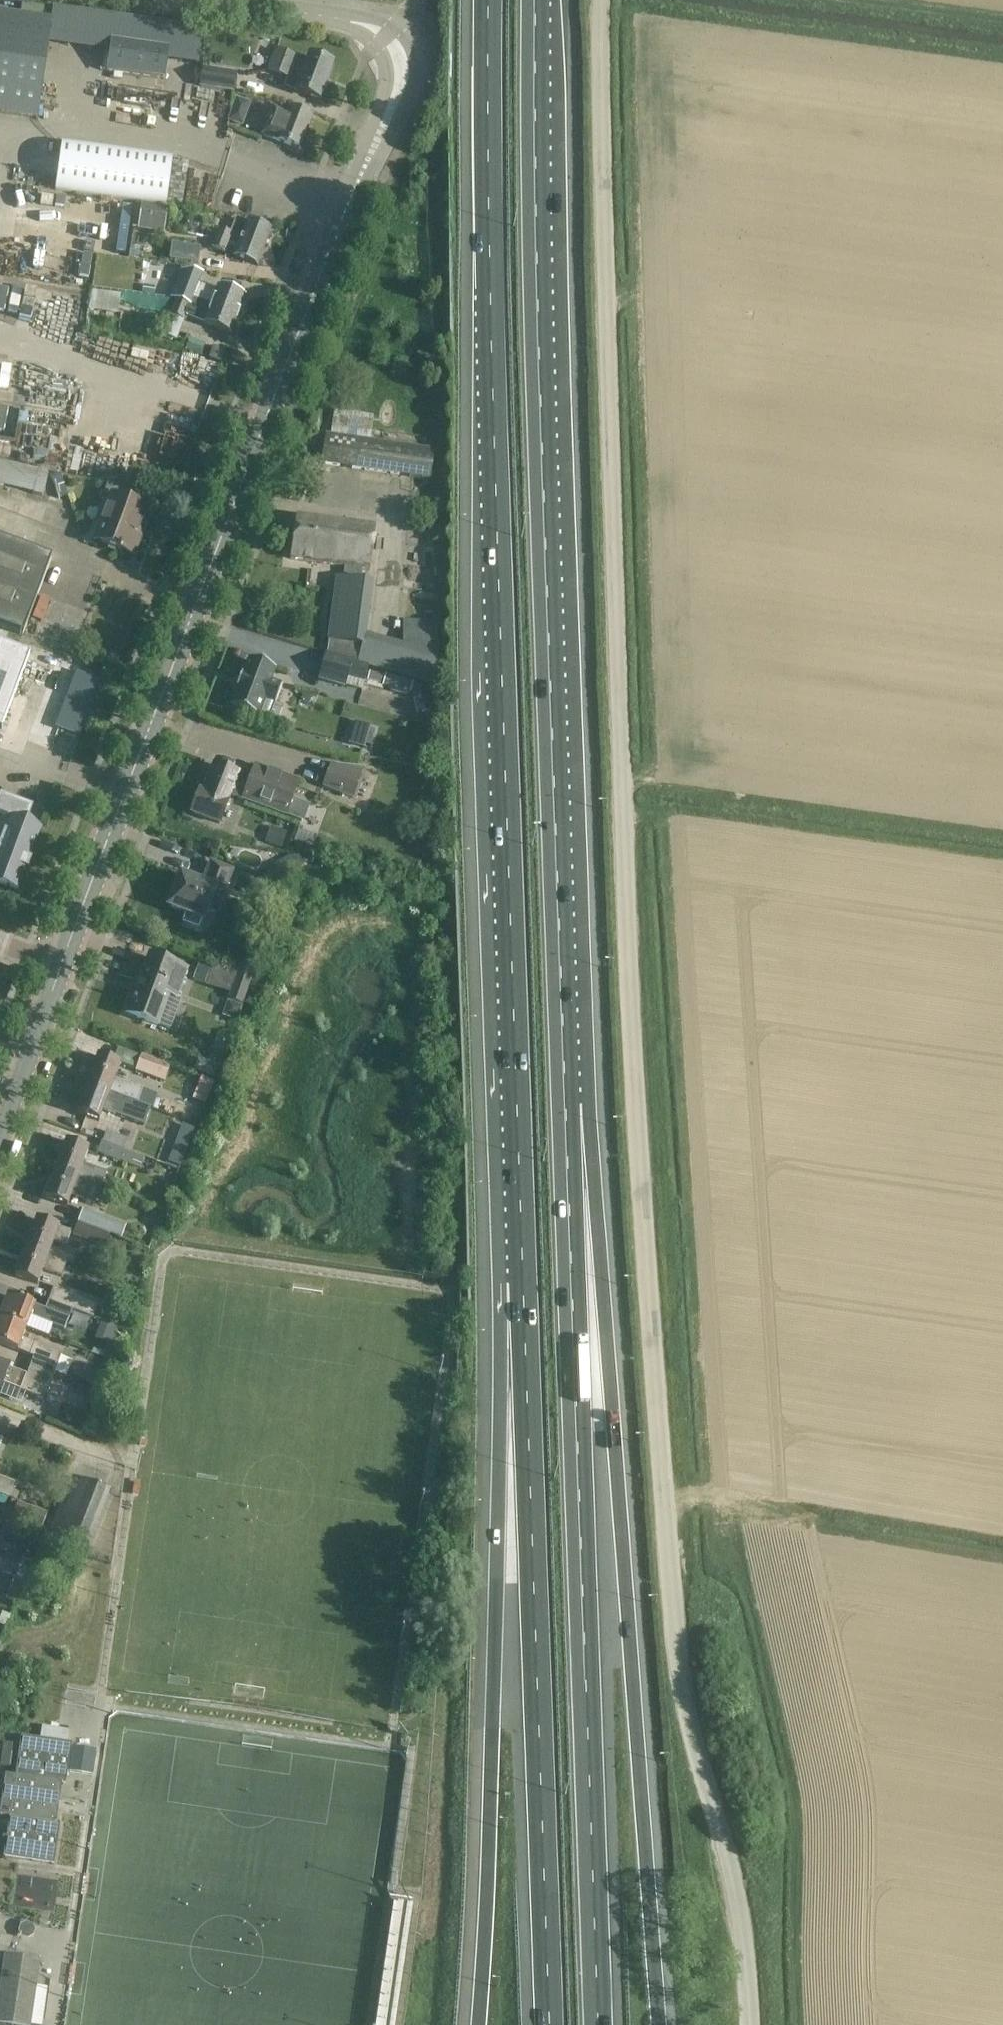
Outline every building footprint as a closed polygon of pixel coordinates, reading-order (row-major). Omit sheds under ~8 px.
[(37,121),(48,45),(53,7),(22,2),(20,15),(0,12),(0,116),(37,121)] [(53,7),(48,45),(110,52),(107,72),(164,80),(167,61),(204,66),(209,29),(53,7)] [(284,87),(301,93),(320,100),(333,65),(309,56),(305,66),(295,62),(297,58),(276,51),(269,70),(288,77),(284,87)] [(203,69),(200,88),(234,92),(237,73),(203,69)] [(237,98),(228,121),(243,126),(251,103),(237,98)] [(278,141),(282,143),(301,150),(313,118),(290,109),(289,113),(273,107),(262,135),(278,141)] [(62,142),(55,190),(167,206),(173,160),(62,142)] [(143,206),(137,205),(133,228),(138,229),(138,230),(164,234),(168,209),(143,205),(143,206)] [(182,217),(181,230),(193,232),(195,219),(182,217)] [(234,256),(239,258),(258,265),(271,231),(237,218),(231,234),(218,230),(212,248),(225,254),(229,243),(238,246),(234,256)] [(172,244),(169,260),(198,265),(200,249),(172,244)] [(153,267),(151,279),(166,282),(168,269),(153,267)] [(189,305),(191,299),(238,316),(245,297),(226,290),(218,287),(215,295),(197,288),(201,279),(181,271),(181,272),(170,270),(165,298),(171,299),(171,298),(176,299),(175,300),(189,305)] [(118,315),(121,294),(93,291),(90,311),(118,315)] [(185,321),(184,320),(185,317),(231,334),(238,316),(191,299),(189,305),(175,300),(170,315),(167,314),(160,333),(177,340),(185,321)] [(190,338),(185,350),(201,356),(205,344),(190,338)] [(210,359),(220,363),(224,352),(214,348),(210,359)] [(331,435),(327,434),(322,464),(429,480),(434,450),(370,441),(374,416),(334,410),(331,435)] [(42,495),(48,474),(0,463),(0,485),(42,495)] [(108,524),(101,543),(134,556),(142,536),(138,534),(147,509),(132,503),(138,487),(109,482),(104,494),(111,496),(101,522),(108,524)] [(376,529),(316,520),(296,517),(291,559),(345,567),(343,579),(337,578),(327,641),(328,641),(326,653),(369,665),(428,682),(445,686),(445,685),(444,685),(447,671),(430,667),(434,654),(439,621),(403,621),(400,641),(361,635),(370,582),(354,580),(356,568),(370,570),(376,529)] [(52,559),(0,539),(0,626),(23,635),(52,559)] [(11,647),(0,642),(0,729),(1,729),(30,654),(11,647)] [(369,665),(326,653),(320,672),(346,679),(349,669),(366,674),(369,665)] [(248,660),(230,706),(234,708),(237,709),(258,717),(264,700),(276,704),(282,686),(272,682),(277,671),(248,660)] [(383,687),(390,689),(388,696),(407,701),(409,694),(410,694),(416,695),(417,697),(413,698),(417,713),(421,712),(421,715),(431,712),(425,687),(413,683),(384,676),(384,678),(370,674),(368,681),(367,686),(382,689),(383,685),(383,687)] [(361,754),(372,746),(363,732),(352,740),(361,754)] [(230,795),(243,800),(250,782),(237,778),(239,774),(214,764),(203,792),(200,790),(191,813),(219,823),(230,795)] [(331,764),(322,788),(353,799),(365,768),(331,764)] [(256,766),(250,782),(243,800),(301,823),(307,807),(292,801),(299,782),(256,766)] [(18,889),(39,831),(24,825),(31,807),(0,796),(0,829),(7,832),(0,850),(0,882),(18,889)] [(271,827),(265,842),(282,848),(288,833),(271,827)] [(300,828),(294,843),(309,848),(314,833),(300,828)] [(296,853),(274,865),(281,877),(299,867),(294,858),(297,856),(296,853)] [(183,923),(199,928),(202,920),(203,920),(209,905),(218,909),(232,872),(211,864),(203,885),(180,877),(169,908),(186,914),(183,923)] [(240,917),(235,932),(249,938),(255,923),(240,917)] [(179,998),(175,997),(185,971),(149,957),(132,1003),(130,1002),(125,1013),(157,1025),(170,1030),(182,1002),(178,1001),(179,998)] [(239,1004),(242,1006),(243,1006),(252,979),(237,974),(231,992),(228,1001),(238,1005),(239,1004)] [(227,1002),(222,1016),(236,1021),(241,1007),(227,1002)] [(136,1071),(165,1082),(171,1066),(142,1055),(136,1071)] [(98,1056),(87,1085),(127,1101),(130,1092),(113,1085),(120,1064),(98,1056)] [(76,1113),(95,1120),(99,1122),(107,1101),(124,1108),(127,1101),(87,1085),(76,1113)] [(150,1109),(154,1098),(132,1089),(128,1101),(150,1109)] [(176,1116),(196,1125),(202,1112),(182,1103),(176,1116)] [(124,1150),(128,1139),(106,1131),(102,1142),(137,1156),(138,1155),(124,1150)] [(66,1141),(55,1170),(101,1188),(107,1173),(83,1164),(89,1149),(66,1141)] [(137,1156),(102,1142),(98,1153),(125,1163),(133,1166),(137,1156)] [(44,1198),(63,1205),(67,1207),(71,1197),(94,1206),(101,1188),(55,1170),(44,1198)] [(79,1224),(111,1236),(116,1238),(121,1226),(111,1222),(111,1221),(84,1211),(79,1224)] [(36,1219),(25,1248),(68,1264),(71,1257),(51,1249),(53,1244),(66,1248),(72,1232),(36,1219)] [(107,1248),(111,1236),(79,1224),(75,1236),(107,1248)] [(62,1279),(68,1264),(25,1248),(15,1276),(38,1285),(43,1271),(62,1279)] [(48,1303),(72,1311),(92,1319),(97,1305),(54,1288),(48,1303)] [(0,1318),(0,1319),(26,1329),(31,1316),(53,1325),(65,1330),(69,1320),(72,1311),(48,1303),(45,1310),(8,1296),(0,1318)] [(53,1376),(62,1355),(22,1339),(26,1329),(0,1319),(0,1344),(34,1357),(30,1367),(53,1376)] [(30,1367),(27,1375),(0,1365),(0,1390),(1,1391),(3,1384),(45,1400),(53,1376),(30,1367)] [(87,1390),(85,1397),(91,1399),(93,1393),(87,1390)] [(16,1501),(20,1494),(12,1491),(15,1484),(0,1478),(0,1495),(16,1501)] [(73,1478),(66,1496),(51,1534),(88,1549),(110,1492),(73,1478)] [(12,1521),(41,1531),(48,1515),(19,1504),(12,1521)] [(27,1583),(30,1584),(37,1564),(31,1562),(38,1547),(31,1544),(23,1559),(22,1559),(21,1562),(0,1555),(0,1573),(16,1579),(16,1578),(27,1583)] [(2,1796),(0,1811),(0,1816),(9,1817),(6,1841),(3,1857),(13,1859),(54,1865),(60,1823),(56,1823),(62,1784),(66,1785),(72,1743),(67,1743),(69,1731),(42,1727),(40,1739),(21,1736),(15,1776),(5,1775),(2,1796)] [(4,1743),(1,1766),(10,1768),(13,1744),(4,1743)] [(89,1895),(92,1875),(86,1874),(83,1894),(89,1895)] [(413,1902),(394,1900),(376,2024),(396,2024),(413,1902)] [(32,1923),(27,1921),(22,1923),(20,1924),(18,1930),(21,1936),(22,1936),(27,1938),(32,1935),(35,1929),(32,1923)] [(36,1987),(36,1981),(39,1962),(13,1958),(12,1958),(5,1957),(3,1973),(0,1973),(0,2024),(30,2024),(36,1987)] [(75,1986),(78,1966),(73,1965),(70,1986),(75,1986)]
